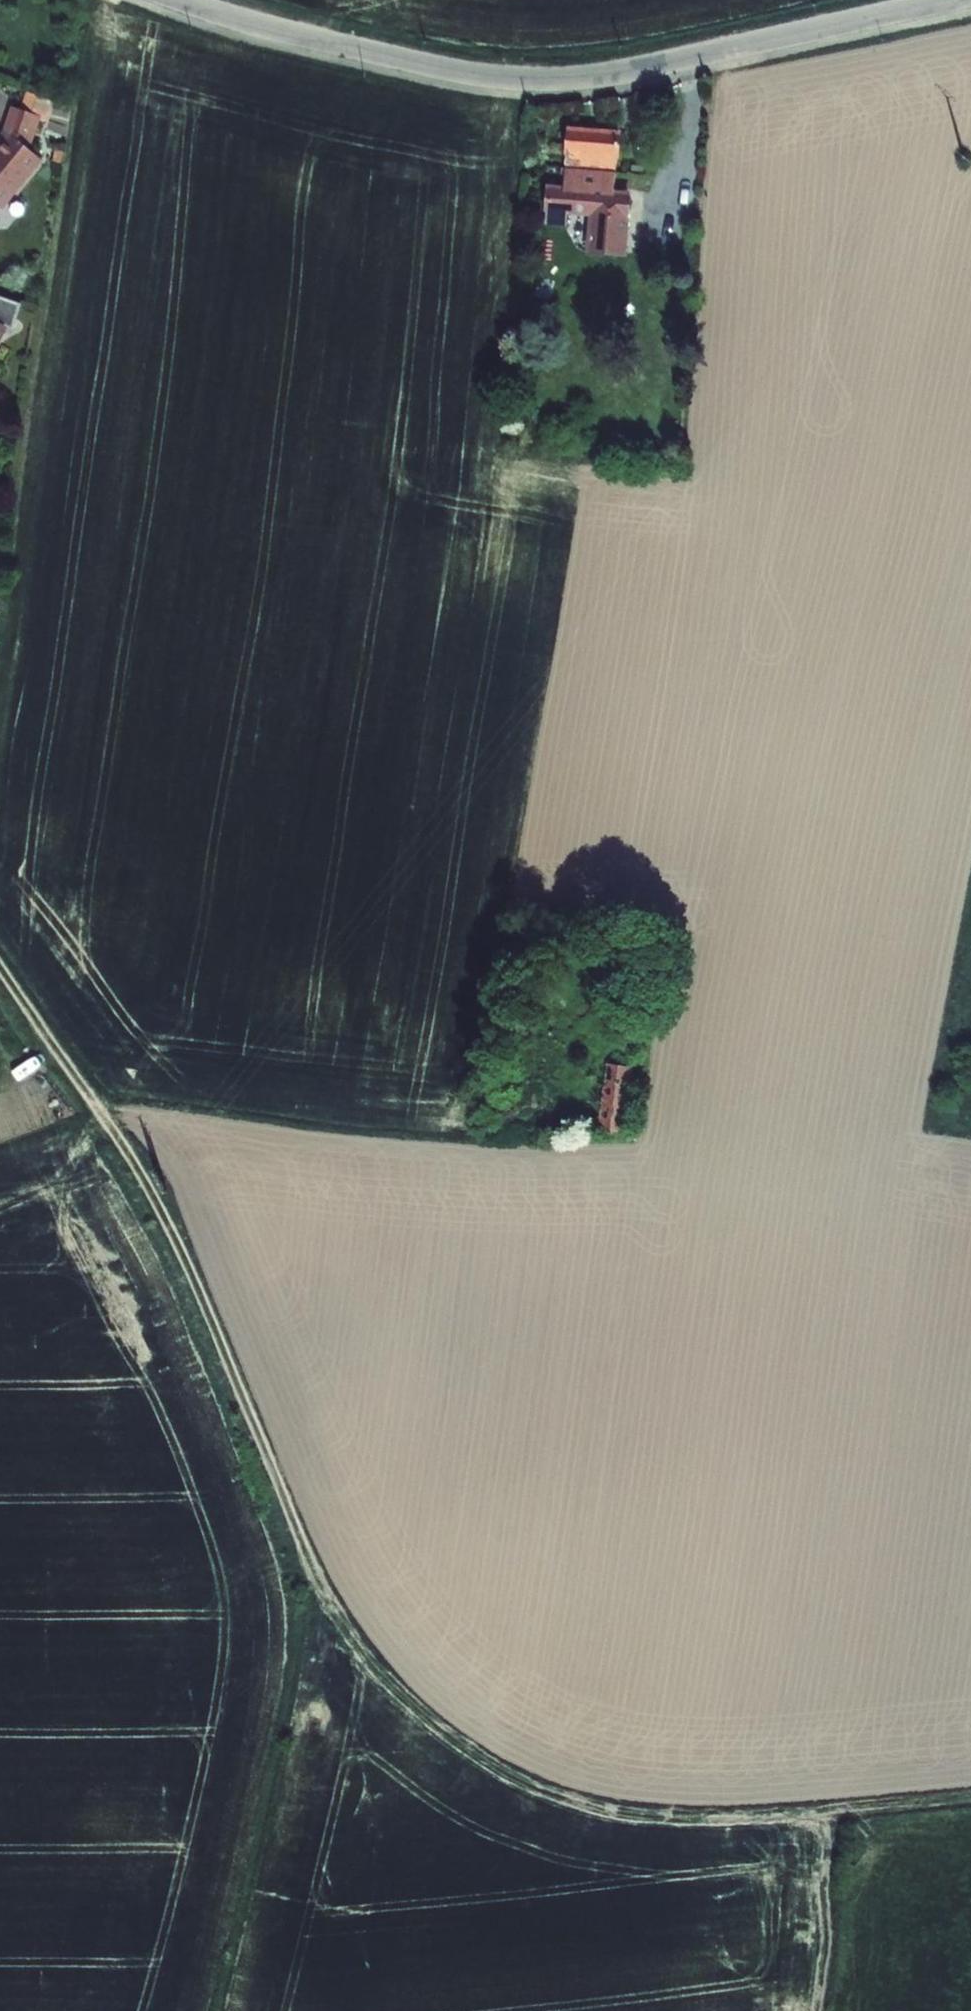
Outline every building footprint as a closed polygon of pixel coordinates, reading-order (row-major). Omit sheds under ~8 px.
[(23,131),(43,146),(54,117),(31,108),(23,131)] [(627,132),(578,130),(574,210),(623,213),(622,240),(656,241),(658,199),(625,197),(627,132)] [(22,210),(60,159),(43,146),(23,131),(5,154),(10,158),(0,171),(0,193),(22,210)] [(22,325),(29,328),(37,305),(0,291),(0,371),(22,325)] [(634,1070),(610,1067),(603,1131),(628,1133),(634,1070)] [(554,1085),(552,1101),(599,1107),(602,1087),(570,1083),(569,1087),(554,1085)]
